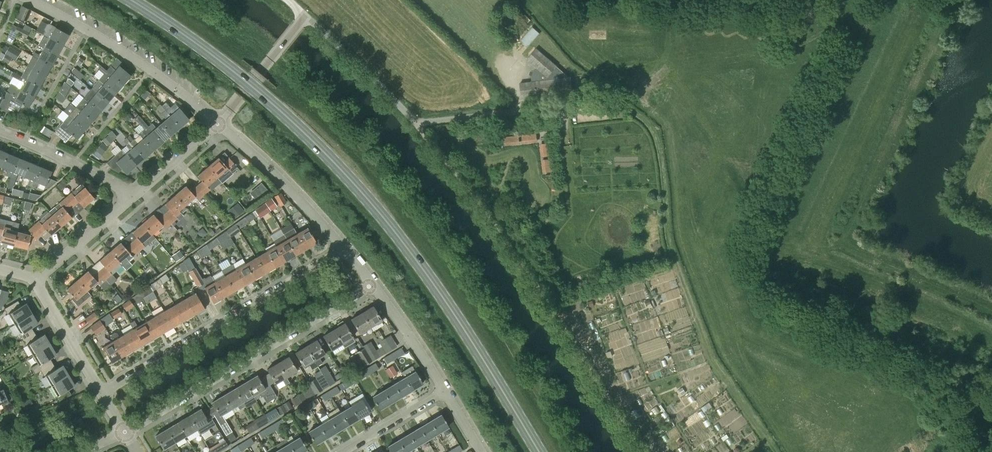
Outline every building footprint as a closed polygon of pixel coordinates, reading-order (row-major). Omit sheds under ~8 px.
[(16,17),(26,21),(30,10),(21,6),(16,17)] [(68,34),(55,27),(49,24),(48,24),(47,24),(44,29),(45,30),(45,31),(43,35),(62,45),(68,34)] [(14,32),(26,38),(29,32),(17,26),(14,32)] [(527,47),(539,33),(532,27),(520,41),(527,47)] [(62,45),(43,35),(38,45),(43,48),(57,55),(62,45)] [(11,44),(14,39),(8,36),(5,41),(11,44)] [(0,54),(0,55),(3,56),(8,46),(5,44),(0,54)] [(11,57),(15,49),(9,46),(5,54),(11,57)] [(34,52),(32,56),(50,66),(57,55),(43,48),(40,55),(34,52)] [(567,75),(557,66),(536,49),(527,59),(536,68),(534,71),(537,73),(536,77),(532,78),(532,82),(520,84),(521,97),(572,91),(571,77),(567,78),(567,75)] [(8,63),(12,58),(5,54),(2,60),(8,63)] [(50,66),(32,56),(30,59),(26,66),(45,77),(50,66)] [(116,58),(110,66),(106,70),(123,84),(130,75),(120,67),(123,63),(116,58)] [(45,77),(26,66),(21,76),(12,72),(12,73),(39,88),(45,77)] [(103,74),(98,80),(114,94),(123,84),(106,70),(101,66),(98,70),(103,74)] [(79,71),(75,67),(71,72),(76,76),(79,71)] [(10,84),(9,85),(33,98),(39,88),(12,73),(11,75),(24,83),(21,90),(10,84)] [(98,80),(91,89),(107,102),(114,94),(98,80)] [(59,92),(66,98),(71,88),(64,82),(59,92)] [(6,91),(11,94),(4,107),(17,114),(22,104),(28,108),(33,98),(9,85),(6,91)] [(91,89),(83,98),(99,112),(107,102),(91,89)] [(145,100),(150,94),(146,90),(141,96),(145,100)] [(56,95),(55,96),(55,97),(62,102),(66,98),(59,92),(56,95)] [(99,112),(83,98),(76,106),(92,120),(99,112)] [(76,106),(68,116),(84,130),(92,120),(76,106)] [(179,108),(174,113),(169,106),(165,110),(180,127),(189,119),(179,108)] [(180,127),(165,110),(160,113),(166,120),(161,124),(171,135),(180,127)] [(148,126),(138,115),(134,119),(144,130),(139,134),(152,150),(162,142),(148,126)] [(68,116),(63,122),(54,132),(65,142),(71,135),(76,139),(84,130),(68,116)] [(151,123),(148,126),(162,142),(171,135),(161,124),(156,128),(151,123)] [(49,137),(52,132),(45,128),(42,133),(49,137)] [(111,131),(108,134),(113,140),(116,137),(111,131)] [(537,131),(522,134),(524,143),(538,140),(537,131)] [(152,150),(139,134),(139,135),(134,139),(133,140),(130,136),(127,138),(144,158),(152,150)] [(108,135),(102,140),(107,145),(112,140),(108,135)] [(126,146),(121,150),(134,166),(144,158),(127,138),(126,139),(126,138),(122,141),(126,146)] [(100,155),(107,146),(101,142),(95,150),(100,155)] [(541,155),(549,155),(548,142),(540,142),(541,155)] [(134,166),(121,150),(106,162),(111,168),(118,172),(121,169),(125,173),(134,166)] [(7,153),(2,167),(8,169),(5,175),(10,177),(18,158),(7,153)] [(207,167),(221,182),(224,186),(230,181),(227,178),(228,177),(224,173),(228,169),(230,172),(236,166),(229,158),(223,163),(218,157),(207,167)] [(551,157),(542,158),(543,171),(552,171),(551,157)] [(29,163),(18,158),(10,177),(15,179),(17,173),(24,176),(29,163)] [(24,176),(23,178),(22,179),(28,181),(27,184),(32,186),(34,180),(40,167),(29,163),(24,176)] [(40,167),(34,180),(32,186),(37,189),(38,185),(48,189),(57,181),(49,178),(51,172),(40,167)] [(202,181),(197,186),(203,194),(209,189),(210,191),(221,182),(207,167),(197,176),(202,181)] [(60,190),(66,184),(63,180),(56,186),(60,190)] [(65,198),(72,206),(78,201),(83,207),(94,197),(82,184),(65,198)] [(197,186),(191,191),(186,186),(175,195),(184,206),(194,196),(197,200),(203,194),(197,186)] [(266,191),(264,188),(253,197),(256,200),(266,191)] [(280,192),(275,195),(281,205),(286,202),(280,192)] [(169,210),(164,214),(171,223),(181,214),(178,210),(184,206),(175,195),(165,204),(169,210)] [(65,198),(59,203),(48,212),(51,216),(60,226),(71,217),(66,211),(72,206),(65,198)] [(277,206),(271,198),(270,199),(265,203),(270,211),(277,206)] [(30,211),(31,203),(25,201),(23,209),(30,211)] [(270,211),(264,203),(258,207),(263,215),(270,211)] [(237,204),(228,211),(234,219),(243,211),(237,204)] [(252,212),(244,217),(248,222),(251,226),(255,223),(253,219),(255,217),(252,212)] [(153,214),(144,222),(153,232),(162,225),(165,228),(171,223),(164,214),(158,220),(153,214)] [(38,221),(32,227),(39,235),(45,229),(50,235),(60,226),(51,216),(46,220),(43,217),(38,221)] [(235,224),(239,229),(246,224),(248,222),(244,217),(235,224)] [(153,232),(144,222),(132,232),(137,238),(131,243),(138,251),(144,246),(149,242),(146,238),(153,232)] [(275,239),(294,227),(291,222),(271,233),(275,239)] [(2,234),(0,241),(0,242),(13,245),(17,232),(4,228),(5,224),(0,223),(0,234),(2,234)] [(239,229),(235,224),(225,230),(230,237),(240,231),(239,229)] [(29,235),(17,232),(13,245),(27,248),(29,241),(31,242),(39,235),(32,227),(28,230),(30,232),(29,235)] [(307,227),(297,232),(306,249),(316,243),(307,227)] [(306,249),(297,232),(295,228),(284,235),(286,239),(296,255),(306,249)] [(216,238),(221,244),(228,239),(224,232),(216,238)] [(206,245),(210,250),(219,243),(215,238),(206,245)] [(296,255),(286,239),(276,245),(285,261),(296,255)] [(131,243),(125,248),(120,242),(111,250),(123,264),(133,256),(132,256),(138,251),(131,243)] [(285,261),(276,245),(265,251),(275,267),(285,261)] [(198,252),(202,259),(208,256),(203,248),(198,252)] [(99,261),(104,266),(99,271),(111,285),(117,279),(112,274),(123,264),(111,250),(99,261)] [(265,251),(255,257),(264,273),(275,267),(265,251)] [(176,262),(183,256),(180,252),(172,257),(176,262)] [(264,273),(255,257),(244,263),(254,280),(264,273)] [(219,262),(222,267),(230,263),(228,258),(219,262)] [(183,261),(178,264),(183,272),(188,269),(183,261)] [(254,280),(244,263),(234,269),(243,286),(254,280)] [(195,268),(189,271),(197,285),(201,283),(203,281),(195,268)] [(234,269),(224,275),(233,292),(243,286),(234,269)] [(88,271),(77,280),(86,290),(92,285),(93,286),(97,283),(104,290),(111,285),(99,271),(93,276),(88,271)] [(221,271),(211,277),(223,298),(233,292),(224,275),(221,271)] [(159,279),(162,284),(169,279),(165,274),(159,279)] [(203,281),(201,283),(204,289),(213,303),(223,298),(211,277),(203,281)] [(162,284),(159,279),(149,285),(152,291),(162,284)] [(86,290),(77,280),(67,289),(74,297),(72,299),(76,304),(83,298),(81,295),(86,290)] [(139,292),(145,302),(152,297),(146,288),(139,292)] [(145,302),(139,292),(132,297),(137,303),(142,299),(143,302),(145,302)] [(185,298),(194,314),(204,308),(195,292),(185,298)] [(194,314),(185,298),(175,304),(184,320),(194,314)] [(122,305),(126,311),(133,306),(129,299),(122,305)] [(14,323),(31,313),(25,303),(21,305),(18,300),(4,308),(7,314),(8,313),(14,323)] [(175,304),(165,310),(174,326),(184,320),(175,304)] [(373,306),(362,313),(370,327),(381,320),(373,306)] [(110,312),(114,319),(122,314),(118,308),(110,312)] [(174,326),(165,310),(154,316),(163,332),(174,326)] [(89,324),(98,318),(94,312),(85,318),(89,324)] [(31,313),(14,323),(20,334),(19,334),(22,339),(34,333),(31,328),(37,324),(31,313)] [(370,327),(362,313),(351,319),(359,333),(370,327)] [(112,320),(107,314),(99,320),(104,326),(112,320)] [(163,332),(154,316),(143,322),(153,339),(163,332)] [(95,335),(105,328),(104,326),(99,320),(90,327),(95,335)] [(134,320),(130,322),(143,344),(153,339),(143,322),(137,326),(134,320)] [(129,323),(133,329),(123,334),(133,350),(143,344),(130,322),(129,323)] [(344,323),(334,329),(342,343),(347,340),(348,343),(354,339),(352,337),(344,323)] [(342,343),(334,329),(323,336),(331,350),(342,343)] [(123,334),(119,337),(117,333),(114,332),(109,335),(112,340),(122,357),(133,350),(123,334)] [(37,338),(34,333),(22,339),(25,345),(26,344),(32,354),(49,344),(43,334),(37,338)] [(385,353),(397,346),(390,335),(381,340),(379,337),(377,339),(385,353)] [(122,357),(112,340),(102,347),(111,363),(122,357)] [(306,346),(317,366),(322,363),(319,357),(324,354),(316,340),(306,346)] [(363,346),(371,361),(378,357),(369,342),(363,346)] [(49,344),(32,354),(38,365),(37,365),(41,370),(52,364),(49,359),(56,355),(49,344)] [(317,366),(306,346),(295,353),(303,366),(308,364),(312,369),(317,366)] [(363,346),(362,347),(358,349),(363,357),(367,364),(371,361),(363,346)] [(392,352),(396,358),(404,353),(401,347),(392,352)] [(396,358),(392,352),(383,358),(387,364),(396,358)] [(288,357),(278,363),(286,377),(296,371),(288,357)] [(352,372),(357,369),(353,362),(348,365),(352,372)] [(375,362),(366,368),(370,374),(379,368),(375,362)] [(268,371),(264,373),(270,383),(274,380),(275,383),(286,377),(278,363),(267,369),(268,371)] [(55,369),(52,364),(41,370),(44,376),(45,375),(51,385),(68,375),(62,365),(55,369)] [(386,367),(391,376),(397,372),(393,364),(386,367)] [(370,374),(366,368),(358,373),(361,379),(370,374)] [(404,378),(411,390),(422,383),(415,371),(404,378)] [(270,383),(264,373),(258,377),(257,376),(246,382),(254,395),(258,392),(261,397),(263,396),(266,402),(276,396),(269,386),(264,389),(263,386),(270,383)] [(74,386),(68,375),(51,385),(57,396),(56,396),(59,401),(71,394),(68,389),(74,386)] [(330,376),(325,379),(329,385),(334,383),(330,376)] [(341,391),(353,384),(349,378),(338,385),(341,391)] [(404,378),(394,384),(401,396),(411,390),(404,378)] [(329,385),(325,379),(317,384),(314,380),(309,383),(315,394),(324,388),(329,385)] [(246,382),(234,389),(242,402),(254,395),(246,382)] [(302,393),(297,395),(301,402),(315,394),(309,383),(303,387),(308,394),(304,396),(302,393)] [(394,384),(383,390),(390,402),(401,396),(394,384)] [(336,386),(329,390),(332,396),(340,392),(336,386)] [(2,403),(2,404),(8,401),(5,395),(3,388),(0,389),(0,404),(2,403)] [(242,402),(234,389),(223,396),(230,409),(237,405),(239,409),(245,406),(242,402)] [(332,396),(329,390),(321,395),(324,401),(332,396)] [(390,402),(383,390),(372,397),(379,409),(390,402)] [(301,402),(297,395),(292,398),(296,405),(301,402)] [(210,409),(214,416),(226,435),(231,432),(232,431),(221,414),(230,409),(223,396),(212,402),(214,406),(210,409)] [(287,411),(292,408),(287,399),(287,398),(281,402),(281,403),(282,404),(286,410),(287,411)] [(306,404),(309,409),(316,405),(313,400),(306,404)] [(362,400),(351,406),(358,418),(369,412),(362,400)] [(31,409),(26,401),(21,404),(27,414),(33,411),(31,409)] [(286,410),(282,404),(276,408),(280,414),(286,410)] [(309,409),(306,404),(300,408),(303,413),(309,409)] [(358,418),(351,406),(340,413),(347,425),(358,418)] [(210,409),(203,413),(200,409),(191,415),(201,432),(215,424),(211,417),(214,416),(210,409)] [(340,413),(330,419),(337,431),(347,425),(340,413)] [(201,432),(191,415),(179,422),(187,435),(196,429),(199,434),(201,432)] [(430,421),(437,433),(448,427),(441,415),(430,421)] [(276,422),(279,427),(286,423),(283,418),(276,422)] [(261,419),(255,423),(258,428),(264,424),(261,419)] [(337,431),(330,419),(319,425),(326,437),(337,431)] [(437,433),(430,421),(419,427),(426,439),(437,433)] [(179,422),(167,429),(175,442),(187,435),(179,422)] [(279,427),(276,422),(272,425),(265,429),(268,434),(279,427)] [(258,428),(255,423),(246,428),(249,434),(258,428)] [(326,437),(319,425),(308,432),(315,444),(326,437)] [(419,427),(409,434),(416,446),(426,439),(419,427)] [(175,442),(167,429),(155,436),(163,449),(166,447),(168,446),(175,442)] [(268,434),(265,429),(259,433),(262,438),(268,434)] [(236,439),(231,432),(226,435),(231,442),(236,439)] [(409,434),(398,440),(405,451),(416,446),(409,434)] [(244,441),(247,447),(254,443),(250,437),(244,441)] [(288,444),(293,451),(302,451),(306,449),(299,437),(288,444)] [(210,448),(213,451),(219,451),(228,446),(224,439),(210,448)] [(398,440),(387,447),(391,451),(405,451),(398,440)] [(247,447),(244,441),(241,443),(237,445),(239,449),(240,451),(247,447)] [(283,447),(280,443),(276,446),(278,450),(279,451),(293,451),(288,444),(283,447)]
